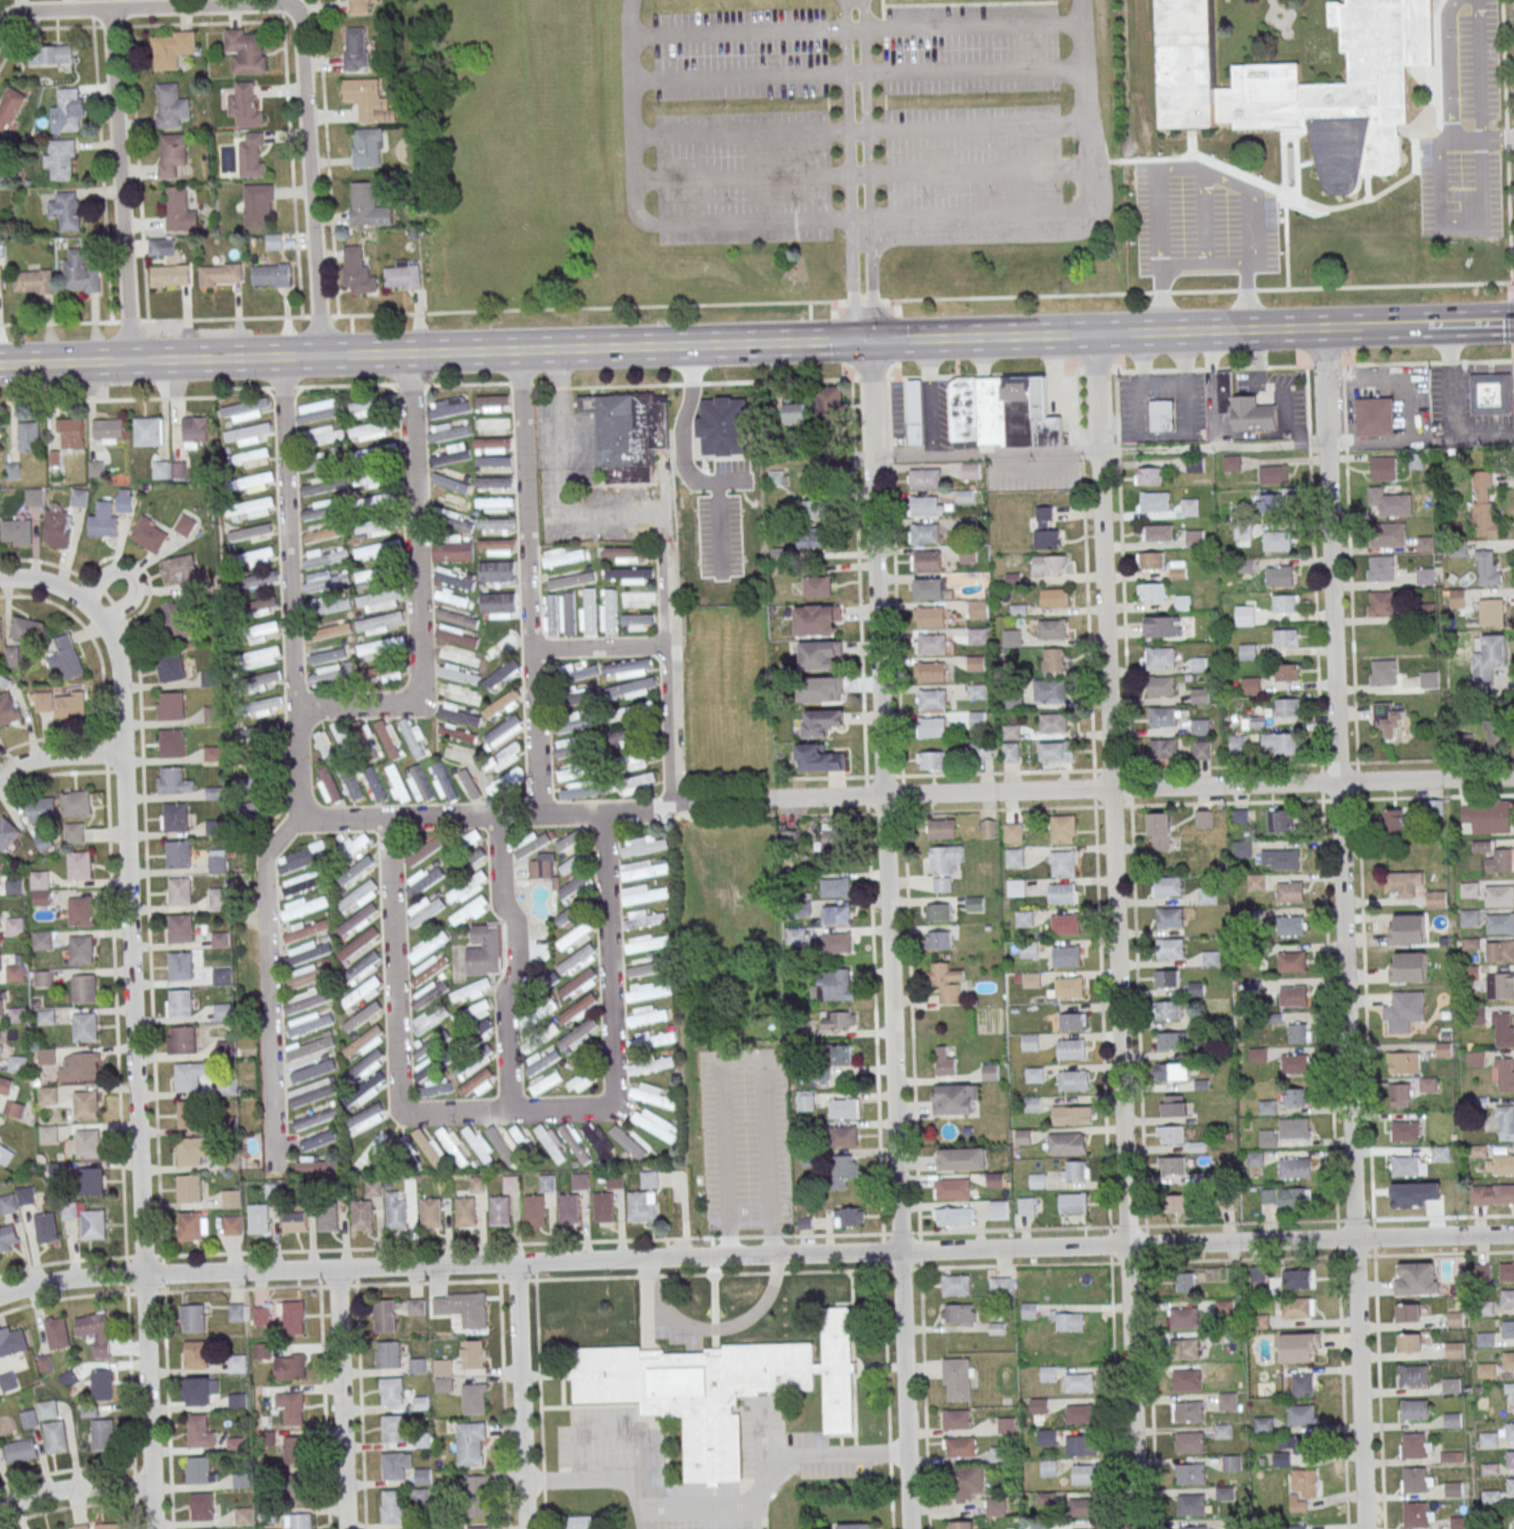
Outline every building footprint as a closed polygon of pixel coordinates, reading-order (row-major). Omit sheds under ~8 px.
[(348,15),(370,14),(370,2),(381,1),(381,0),(347,0),(348,15)] [(1158,130),(1154,0),(1208,0),(1211,88),(1231,88),(1230,66),(1297,63),(1297,85),(1348,83),(1347,52),(1340,52),(1339,26),(1328,26),(1327,1),(1337,1),(1337,3),(1346,3),(1346,0),(1431,0),(1433,65),(1404,66),(1406,125),(1399,126),(1400,161),(1397,169),(1389,175),(1380,175),(1371,173),(1366,173),(1361,176),(1359,185),(1357,192),(1349,196),(1330,197),(1323,192),(1321,186),(1306,128),(1231,130),(1231,128),(1231,123),(1212,123),(1212,129),(1158,130)] [(344,71),(369,71),(369,28),(344,28),(344,71)] [(233,74),(266,73),(265,30),(225,31),(225,52),(232,52),(233,74)] [(180,70),(180,56),(196,56),(196,32),(151,33),(152,70),(180,70)] [(74,64),(74,46),(30,46),(30,64),(74,64)] [(396,123),(396,108),(385,108),(385,79),(344,79),(344,101),(356,101),(357,123),(396,123)] [(264,127),(263,104),(254,104),(254,82),(236,82),(236,93),(229,94),(229,117),(238,117),(239,127),(264,127)] [(157,128),(189,127),(189,97),(179,97),(178,84),(156,84),(157,128)] [(9,86),(0,102),(0,130),(6,133),(27,97),(9,86)] [(55,131),(79,131),(79,88),(55,88),(55,131)] [(354,168),(384,167),(382,128),(352,130),(354,168)] [(246,142),(240,142),(240,177),(265,177),(265,132),(246,133),(246,142)] [(189,134),(159,134),(159,178),(189,178),(189,134)] [(44,171),(52,171),(52,181),(75,181),(75,140),(44,140),(44,171)] [(393,226),(392,204),(380,204),(380,182),(350,182),(350,226),(393,226)] [(245,229),(266,229),(266,217),(274,217),(274,185),(245,185),(245,229)] [(166,187),(166,231),(198,231),(198,210),(187,210),(187,187),(166,187)] [(79,231),(79,192),(57,192),(57,202),(49,202),(49,220),(60,220),(60,231),(79,231)] [(283,250),(283,234),(267,234),(267,250),(283,250)] [(150,256),(175,256),(175,239),(150,239),(150,256)] [(343,246),(344,293),(375,293),(375,270),(364,270),(363,246),(343,246)] [(87,249),(66,249),(66,257),(63,257),(64,294),(101,293),(100,269),(88,269),(87,249)] [(421,290),(421,263),(385,263),(385,290),(421,290)] [(243,264),(200,265),(200,287),(243,287),(243,264)] [(291,288),(291,264),(252,264),(252,288),(291,288)] [(189,288),(189,265),(151,265),(151,288),(189,288)] [(53,271),(14,271),(14,294),(53,294),(53,271)] [(1233,432),(1277,430),(1277,405),(1257,406),(1257,396),(1233,397),(1232,371),(1218,372),(1219,414),(1233,414),(1233,432)] [(1473,414),(1470,375),(1510,375),(1513,415),(1473,414)] [(950,442),(978,441),(979,447),(1062,446),(1062,417),(1047,417),(1047,377),(949,378),(950,442)] [(923,444),(923,380),(908,380),(909,444),(923,444)] [(843,386),(820,386),(820,421),(843,421),(843,386)] [(653,484),(653,449),(668,449),(667,402),(655,402),(654,395),(578,396),(578,414),(598,413),(598,468),(605,468),(605,484),(653,484)] [(429,419),(469,412),(466,396),(426,404),(429,419)] [(486,407),(486,412),(508,412),(508,396),(477,396),(477,407),(486,407)] [(219,407),(221,417),(233,415),(234,423),(263,417),(262,408),(271,406),(270,399),(219,407)] [(296,407),(299,423),(343,416),(340,399),(296,407)] [(1357,437),(1394,437),(1394,399),(1357,399),(1357,437)] [(378,401),(351,402),(351,416),(379,416),(378,401)] [(785,424),(808,424),(808,403),(785,403),(785,424)] [(1155,406),(1178,405),(1179,436),(1155,437),(1155,406)] [(208,417),(184,417),(184,448),(199,448),(199,441),(208,441),(208,417)] [(134,418),(134,446),(162,446),(162,418),(134,418)] [(58,419),(58,448),(83,448),(83,419),(58,419)] [(124,419),(94,419),(94,444),(124,444),(124,419)] [(479,419),(479,429),(509,429),(509,419),(479,419)] [(394,433),(391,420),(349,429),(352,442),(394,433)] [(19,423),(19,453),(40,453),(40,423),(19,423)] [(224,430),(226,440),(237,439),(238,445),(263,441),(262,433),(274,431),(272,423),(224,430)] [(303,432),(306,447),(346,439),(344,429),(336,430),(335,425),(303,432)] [(464,440),(464,425),(427,425),(427,440),(464,440)] [(475,438),(475,452),(504,452),(504,448),(512,448),(512,438),(475,438)] [(471,460),(468,442),(447,446),(447,451),(430,454),(432,466),(471,460)] [(230,455),(231,465),(243,464),(244,468),(269,464),(267,449),(230,455)] [(339,464),(336,452),(299,462),(302,473),(339,464)] [(1224,471),(1240,471),(1240,456),(1224,456),(1224,471)] [(510,457),(475,457),(475,466),(510,466),(510,457)] [(1372,481),(1397,481),(1397,457),(1372,457),(1372,481)] [(1203,472),(1203,459),(1188,459),(1188,472),(1203,472)] [(89,477),(103,477),(104,462),(90,462),(89,477)] [(168,478),(168,462),(154,462),(154,478),(168,478)] [(20,480),(20,463),(6,464),(6,480),(20,480)] [(186,478),(186,463),(172,463),(172,478),(186,478)] [(980,480),(980,463),(963,463),(963,480),(980,480)] [(1289,485),(1289,466),(1259,466),(1259,485),(1289,485)] [(469,494),(472,484),(468,482),(469,477),(437,467),(432,482),(469,494)] [(1136,467),(1136,486),(1162,486),(1162,467),(1136,467)] [(911,469),(941,468),(942,488),(911,489),(911,469)] [(770,487),(789,487),(789,471),(770,471),(770,487)] [(1500,536),(1500,516),(1492,516),(1492,471),(1473,471),(1473,537),(1500,536)] [(390,485),(388,472),(362,477),(364,490),(390,485)] [(232,480),(233,490),(275,484),(274,473),(232,480)] [(333,488),(329,477),(300,488),(304,499),(333,488)] [(475,477),(475,489),(512,489),(512,477),(475,477)] [(1413,516),(1413,495),(1386,495),(1386,487),(1369,487),(1369,508),(1377,508),(1377,516),(1413,516)] [(43,489),(27,489),(27,506),(43,506),(43,489)] [(87,491),(73,490),(72,507),(86,507),(87,491)] [(133,513),(133,490),(118,490),(118,513),(133,513)] [(957,502),(974,502),(974,491),(957,491),(957,502)] [(365,507),(395,501),(393,492),(363,499),(365,507)] [(1171,512),(1171,492),(1139,492),(1139,512),(1171,512)] [(1259,494),(1259,514),(1287,513),(1287,494),(1259,494)] [(233,522),(243,519),(243,521),(276,512),(272,496),(229,509),(233,522)] [(943,496),(911,496),(911,518),(943,518),(943,496)] [(477,498),(477,513),(511,513),(511,498),(477,498)] [(1182,498),(1199,498),(1200,515),(1183,516),(1182,498)] [(300,507),(303,521),(335,514),(332,500),(300,507)] [(806,520),(828,520),(828,500),(806,500),(806,520)] [(117,537),(119,516),(111,515),(112,502),(99,501),(98,515),(90,514),(89,535),(117,537)] [(1060,549),(1059,529),(1053,529),(1053,506),(1035,506),(1036,550),(1060,549)] [(472,532),(475,516),(434,510),(431,525),(472,532)] [(69,511),(46,511),(46,541),(69,541),(69,511)] [(174,529),(188,538),(197,523),(183,514),(174,529)] [(129,538),(158,555),(170,533),(142,516),(129,538)] [(356,525),(358,537),(394,530),(392,518),(356,525)] [(2,520),(2,546),(32,546),(32,520),(2,520)] [(478,520),(478,530),(513,530),(513,520),(478,520)] [(227,532),(229,541),(242,539),(243,543),(277,536),(274,522),(227,532)] [(912,524),(939,523),(940,543),(913,543),(912,524)] [(1235,524),(1252,523),(1252,539),(1235,540),(1235,524)] [(1406,547),(1406,523),(1379,523),(1379,547),(1406,547)] [(1142,542),(1173,542),(1173,525),(1142,525),(1142,542)] [(828,528),(798,528),(798,547),(828,547),(828,528)] [(1187,530),(1204,529),(1205,547),(1187,547),(1187,530)] [(1264,551),(1292,551),(1292,532),(1264,532),(1264,551)] [(1418,552),(1433,552),(1433,537),(1418,537),(1418,552)] [(474,561),(474,541),(461,541),(461,540),(431,540),(431,561),(474,561)] [(479,549),(488,549),(488,555),(513,555),(513,540),(479,540),(479,549)] [(355,547),(356,560),(400,556),(399,543),(355,547)] [(350,560),(348,547),(302,555),(304,569),(350,560)] [(542,553),(545,567),(587,561),(584,547),(542,553)] [(242,553),(245,568),(275,562),(273,548),(242,553)] [(604,558),(614,558),(614,563),(645,563),(645,548),(604,548),(604,558)] [(914,550),(942,550),(942,569),(915,570),(914,550)] [(1502,561),(1493,561),(1493,551),(1476,551),(1476,585),(1502,585),(1502,561)] [(1138,570),(1163,570),(1163,552),(1138,552),(1138,570)] [(205,571),(197,572),(195,555),(160,559),(164,588),(207,582),(205,571)] [(1034,556),(1034,574),(1067,574),(1067,556),(1034,556)] [(1367,582),(1394,582),(1394,556),(1367,556),(1367,582)] [(1238,559),(1254,558),(1255,573),(1238,574),(1238,559)] [(1185,561),(1170,561),(1170,579),(1185,579),(1185,561)] [(514,582),(514,562),(479,562),(479,582),(514,582)] [(1293,566),(1266,566),(1266,587),(1293,587),(1293,566)] [(387,567),(359,573),(363,590),(391,584),(387,567)] [(434,582),(472,590),(476,575),(437,567),(434,582)] [(1435,585),(1435,568),(1416,568),(1416,585),(1435,585)] [(653,569),(604,569),(604,578),(623,578),(623,581),(653,581),(653,569)] [(547,577),(549,589),(595,583),(593,571),(547,577)] [(279,585),(277,572),(241,578),(243,591),(279,585)] [(337,590),(337,573),(304,573),(304,590),(337,590)] [(804,597),(831,597),(831,577),(804,577),(804,597)] [(916,578),(943,577),(944,597),(917,598),(916,578)] [(1138,583),(1138,601),(1165,601),(1165,583),(1138,583)] [(1042,588),(1069,587),(1069,607),(1042,608),(1042,588)] [(596,635),(596,588),(582,588),(582,635),(596,635)] [(618,635),(618,589),(601,589),(601,635),(618,635)] [(1466,608),(1466,589),(1450,589),(1450,608),(1466,608)] [(441,601),(468,608),(470,598),(444,591),(441,601)] [(1394,617),(1394,591),(1368,591),(1368,617),(1394,617)] [(480,593),(480,618),(514,618),(514,593),(480,593)] [(562,593),(562,626),(565,626),(565,635),(575,635),(575,593),(562,593)] [(654,603),(654,593),(630,593),(630,603),(654,603)] [(546,595),(546,636),(558,636),(558,595),(546,595)] [(1176,595),(1190,595),(1190,610),(1176,610),(1176,595)] [(1273,595),(1273,613),(1300,613),(1300,595),(1273,595)] [(254,617),(279,611),(275,596),(250,602),(254,617)] [(312,615),(338,611),(336,597),(310,600),(312,615)] [(1481,599),(1504,598),(1504,625),(1482,625),(1481,599)] [(970,600),(988,600),(988,618),(970,618),(970,600)] [(184,626),(187,606),(166,602),(160,634),(190,639),(192,628),(184,626)] [(795,606),(796,637),(837,636),(836,626),(840,625),(840,605),(795,606)] [(1237,606),(1254,605),(1255,620),(1237,621),(1237,606)] [(918,607),(945,606),(946,626),(919,627),(918,607)] [(479,620),(442,608),(439,618),(476,630),(479,620)] [(1144,615),(1179,615),(1180,635),(1144,636),(1144,615)] [(10,638),(40,643),(44,622),(14,617),(10,638)] [(654,631),(654,617),(636,617),(636,623),(626,623),(626,631),(654,631)] [(1039,619),(1066,619),(1066,638),(1039,639),(1039,619)] [(252,644),(268,640),(267,634),(280,631),(277,621),(248,629),(252,644)] [(307,642),(343,633),(340,622),(304,632),(307,642)] [(969,627),(987,627),(988,644),(970,645),(969,627)] [(1003,629),(1021,629),(1022,647),(1004,647),(1003,629)] [(1298,647),(1298,630),(1273,630),(1273,647),(1298,647)] [(448,631),(447,643),(477,644),(478,633),(448,631)] [(493,660),(517,639),(511,632),(487,652),(493,660)] [(71,633),(53,639),(57,652),(48,655),(54,672),(63,669),(67,681),(85,675),(71,633)] [(1484,633),(1507,633),(1508,666),(1494,666),(1494,682),(1475,683),(1474,652),(1484,652),(1484,633)] [(918,635),(945,634),(946,654),(919,654),(918,635)] [(842,641),(800,641),(800,670),(842,670),(842,641)] [(344,659),(340,644),(305,651),(308,666),(344,659)] [(1240,645),(1258,644),(1258,659),(1241,660),(1240,645)] [(19,667),(19,646),(5,646),(5,667),(19,667)] [(1147,647),(1175,647),(1175,666),(1148,667),(1147,647)] [(1043,671),(1065,671),(1065,648),(1043,648),(1043,671)] [(187,678),(180,652),(156,659),(163,685),(187,678)] [(967,657),(985,656),(985,671),(968,672),(967,657)] [(1192,657),(1207,657),(1207,672),(1193,672),(1192,657)] [(603,664),(605,674),(617,673),(617,675),(653,671),(652,658),(603,664)] [(563,684),(600,674),(597,664),(589,666),(587,660),(559,668),(563,684)] [(1397,660),(1370,660),(1370,686),(1397,686),(1397,660)] [(311,689),(356,677),(351,661),(307,673),(311,689)] [(918,662),(945,662),(946,681),(919,682),(918,662)] [(1300,664),(1275,664),(1275,682),(1300,682),(1300,664)] [(400,665),(365,670),(367,684),(402,679),(400,665)] [(468,685),(471,676),(448,668),(445,677),(468,685)] [(252,678),(255,689),(283,682),(280,670),(252,678)] [(202,671),(220,671),(221,685),(203,686),(202,671)] [(1439,672),(1420,672),(1420,689),(1439,689),(1439,672)] [(4,689),(10,682),(0,674),(0,686),(4,689)] [(1149,676),(1176,675),(1176,695),(1149,696),(1149,676)] [(606,688),(608,699),(657,688),(655,677),(606,688)] [(1243,678),(1260,677),(1261,692),(1243,693),(1243,678)] [(1034,680),(1065,679),(1066,699),(1035,700),(1034,680)] [(563,697),(569,709),(597,696),(591,684),(563,697)] [(968,684),(985,684),(986,699),(968,699),(968,684)] [(439,698),(479,705),(481,693),(441,687),(439,698)] [(1192,688),(1210,688),(1210,703),(1193,703),(1192,688)] [(919,690),(946,689),(947,709),(920,710),(919,690)] [(22,719),(12,690),(0,694),(0,727),(22,719)] [(160,691),(184,691),(185,719),(161,719),(160,691)] [(86,717),(85,692),(53,694),(53,692),(35,693),(35,712),(55,711),(55,719),(86,717)] [(1006,696),(1022,696),(1022,708),(1007,709),(1006,696)] [(283,710),(282,698),(251,701),(252,713),(283,710)] [(1276,717),(1300,717),(1300,699),(1276,699),(1276,717)] [(609,722),(656,710),(653,701),(607,714),(609,722)] [(1374,703),(1374,726),(1385,726),(1385,740),(1397,740),(1397,729),(1405,729),(1405,710),(1394,710),(1394,703),(1374,703)] [(439,715),(478,728),(482,716),(442,704),(439,715)] [(205,706),(222,705),(222,722),(206,723),(205,706)] [(1149,707),(1176,706),(1177,726),(1150,726),(1149,707)] [(598,721),(592,707),(554,723),(560,736),(598,721)] [(803,738),(832,738),(832,727),(844,727),(844,711),(803,711),(803,738)] [(970,711),(986,711),(986,726),(970,726),(970,711)] [(1040,713),(1067,712),(1068,732),(1041,733),(1040,713)] [(483,731),(489,746),(526,732),(520,717),(483,731)] [(919,718),(946,717),(946,737),(919,737),(919,718)] [(1192,719),(1209,718),(1210,734),(1192,734),(1192,719)] [(380,758),(366,719),(354,724),(367,762),(380,758)] [(393,726),(389,727),(385,719),(375,723),(391,761),(405,754),(393,726)] [(419,725),(412,727),(408,719),(399,722),(416,761),(425,757),(421,746),(427,744),(419,725)] [(357,754),(341,720),(330,725),(346,759),(357,754)] [(1506,752),(1506,720),(1484,720),(1484,752),(1506,752)] [(437,732),(474,745),(477,735),(440,722),(437,732)] [(1003,725),(1021,724),(1021,739),(1004,740),(1003,725)] [(161,729),(185,728),(185,756),(161,757),(161,729)] [(637,728),(610,735),(613,749),(641,742),(637,728)] [(315,734),(327,761),(337,756),(325,730),(315,734)] [(1262,733),(1262,753),(1298,753),(1298,733),(1262,733)] [(559,744),(561,751),(592,742),(589,734),(559,744)] [(1246,734),(1229,734),(1229,753),(1246,753),(1246,734)] [(1151,739),(1178,738),(1179,758),(1152,758),(1151,739)] [(1041,741),(1074,740),(1075,760),(1041,761),(1041,741)] [(1194,741),(1211,740),(1212,756),(1194,756),(1194,741)] [(976,741),(992,741),(993,758),(977,758),(976,741)] [(1003,743),(1019,742),(1019,761),(1003,762),(1003,743)] [(825,744),(797,744),(797,771),(845,771),(845,753),(825,753),(825,744)] [(206,746),(222,745),(223,760),(207,761),(206,746)] [(918,752),(918,771),(944,771),(944,752),(918,752)] [(459,798),(441,761),(428,768),(447,804),(459,798)] [(385,769),(400,804),(412,799),(396,764),(385,769)] [(404,771),(420,804),(435,797),(419,764),(404,771)] [(161,766),(185,765),(186,793),(162,793),(161,766)] [(364,802),(353,767),(343,770),(354,805),(364,802)] [(389,799),(373,767),(363,773),(380,804),(389,799)] [(527,779),(521,767),(486,785),(491,797),(527,779)] [(472,803),(484,796),(467,768),(455,775),(472,803)] [(624,795),(658,784),(653,772),(620,783),(624,795)] [(207,787),(223,786),(224,797),(208,798),(207,787)] [(91,815),(90,791),(62,792),(63,816),(91,815)] [(30,823),(56,820),(54,798),(27,801),(30,823)] [(248,820),(271,814),(268,800),(245,805),(248,820)] [(1424,807),(1383,809),(1384,835),(1405,835),(1405,824),(1443,822),(1443,800),(1423,801),(1424,807)] [(1473,834),(1512,833),(1512,802),(1462,802),(1462,823),(1473,823),(1473,834)] [(164,803),(188,803),(189,831),(165,831),(164,803)] [(1295,810),(1268,810),(1268,833),(1295,833),(1295,810)] [(1210,827),(1210,812),(1196,812),(1196,827),(1210,827)] [(1171,813),(1149,813),(1149,851),(1171,851),(1171,813)] [(3,854),(22,833),(4,816),(0,821),(0,851),(3,854)] [(1075,816),(1051,816),(1051,843),(1075,843),(1075,816)] [(955,819),(928,819),(928,839),(955,839),(955,819)] [(995,819),(981,819),(981,838),(995,838),(995,819)] [(207,820),(224,820),(224,834),(208,835),(207,820)] [(66,823),(66,844),(84,844),(84,823),(66,823)] [(821,848),(845,848),(845,823),(821,823),(821,848)] [(1022,823),(1004,823),(1004,842),(1022,842),(1022,823)] [(460,853),(482,837),(477,829),(455,845),(460,853)] [(554,839),(548,829),(513,849),(519,860),(554,839)] [(554,845),(560,854),(587,837),(582,829),(554,845)] [(373,843),(364,831),(340,849),(348,861),(373,843)] [(54,846),(46,832),(34,838),(42,853),(54,846)] [(446,843),(439,835),(406,860),(412,869),(446,843)] [(620,841),(622,857),(669,850),(667,835),(620,841)] [(168,841),(192,840),(193,868),(169,869),(168,841)] [(1251,842),(1235,842),(1235,857),(1251,857),(1251,842)] [(1487,842),(1475,842),(1475,850),(1487,850),(1487,842)] [(281,874),(319,863),(316,853),(326,850),(324,843),(277,857),(281,874)] [(927,874),(933,874),(933,892),(952,892),(952,867),(964,866),(963,846),(926,847),(927,874)] [(486,856),(481,848),(450,870),(455,878),(486,856)] [(1023,849),(1006,849),(1006,868),(1023,868),(1023,849)] [(1513,871),(1513,849),(1494,849),(1494,860),(1485,860),(1485,871),(1513,871)] [(1299,869),(1299,850),(1262,850),(1262,869),(1299,869)] [(69,852),(93,851),(94,879),(70,880),(69,852)] [(1051,851),(1051,877),(1075,877),(1075,851),(1051,851)] [(586,860),(579,852),(559,868),(565,877),(586,860)] [(369,868),(376,861),(368,853),(336,885),(346,895),(371,870),(369,868)] [(210,856),(226,856),(227,870),(210,871),(210,856)] [(529,878),(554,878),(554,860),(529,860),(529,878)] [(653,865),(652,861),(620,865),(623,880),(670,873),(668,863),(653,865)] [(445,875),(439,866),(406,889),(413,898),(445,875)] [(285,899),(327,884),(321,869),(280,884),(285,899)] [(32,872),(32,889),(49,889),(49,872),(32,872)] [(490,883),(484,872),(446,894),(452,904),(490,883)] [(1415,872),(1389,872),(1389,898),(1415,898),(1415,872)] [(1248,891),(1265,891),(1265,874),(1248,874),(1248,891)] [(1155,877),(1182,876),(1182,895),(1156,896),(1155,877)] [(169,877),(193,877),(193,905),(169,905),(169,877)] [(848,878),(821,878),(821,897),(848,897),(848,878)] [(1007,896),(1025,896),(1025,879),(1007,879),(1007,896)] [(22,880),(5,880),(5,894),(22,894),(22,880)] [(381,895),(374,882),(337,900),(344,914),(381,895)] [(1304,903),(1304,882),(1276,882),(1276,903),(1304,903)] [(1479,897),(1479,882),(1461,882),(1461,897),(1479,897)] [(1049,884),(1076,883),(1076,903),(1050,903),(1049,884)] [(1486,885),(1513,884),(1513,905),(1487,906),(1486,885)] [(625,905),(672,898),(670,888),(649,891),(648,885),(623,889),(625,905)] [(1199,904),(1216,904),(1216,888),(1199,888),(1199,904)] [(34,906),(51,906),(51,892),(34,892),(34,906)] [(280,908),(285,922),(329,906),(324,892),(280,908)] [(211,894),(228,893),(228,908),(212,908),(211,894)] [(1428,896),(1428,908),(1445,908),(1445,896),(1428,896)] [(69,897),(93,897),(94,925),(70,925),(69,897)] [(414,929),(447,907),(440,897),(433,902),(429,897),(403,914),(414,929)] [(966,897),(966,911),(983,911),(983,897),(966,897)] [(491,911),(487,899),(450,913),(454,925),(491,911)] [(337,930),(344,939),(380,913),(373,903),(337,930)] [(950,922),(950,904),(925,904),(926,922),(950,922)] [(850,924),(850,906),(823,906),(823,924),(850,924)] [(1157,908),(1183,907),(1184,926),(1157,927),(1157,908)] [(1461,926),(1479,926),(1479,909),(1461,909),(1461,926)] [(667,925),(666,914),(648,915),(648,911),(631,911),(632,927),(667,925)] [(1015,927),(1033,927),(1033,911),(1015,911),(1015,927)] [(1487,913),(1513,912),(1513,933),(1488,934),(1487,913)] [(170,914),(194,913),(195,941),(171,942),(170,914)] [(1052,914),(1079,913),(1079,933),(1053,934),(1052,914)] [(1306,916),(1279,916),(1278,936),(1306,936),(1306,916)] [(1389,946),(1426,946),(1426,916),(1389,916),(1389,946)] [(24,935),(23,918),(6,918),(7,936),(24,935)] [(331,931),(327,918),(282,930),(285,942),(331,931)] [(556,942),(563,954),(597,934),(590,922),(556,942)] [(504,973),(502,923),(471,924),(472,947),(465,947),(465,975),(504,973)] [(381,936),(373,926),(336,956),(345,966),(381,936)] [(787,929),(787,945),(806,945),(806,929),(787,929)] [(925,950),(951,950),(951,929),(925,929),(925,950)] [(213,932),(229,931),(230,946),(213,946),(213,932)] [(412,962),(451,941),(445,931),(407,952),(412,962)] [(34,932),(34,951),(52,951),(52,932),(34,932)] [(673,946),(670,932),(624,939),(626,954),(673,946)] [(817,933),(817,953),(850,953),(850,933),(817,933)] [(71,936),(95,935),(96,963),(71,964),(71,936)] [(329,936),(287,949),(291,965),(334,952),(329,936)] [(1157,939),(1184,938),(1184,957),(1158,958),(1157,939)] [(1487,941),(1513,940),(1513,960),(1488,961),(1487,941)] [(1021,958),(1037,958),(1037,942),(1021,942),(1021,958)] [(556,967),(563,977),(598,954),(591,944),(556,967)] [(1054,946),(1080,945),(1081,965),(1054,965),(1054,946)] [(409,979),(419,989),(449,959),(439,950),(409,979)] [(170,952),(194,952),(195,980),(171,980),(170,952)] [(343,976),(350,985),(379,962),(371,953),(343,976)] [(1218,964),(1218,953),(1204,953),(1204,964),(1218,964)] [(1278,972),(1306,972),(1306,953),(1278,953),(1278,972)] [(1427,982),(1427,953),(1391,953),(1391,982),(1427,982)] [(628,980),(662,971),(660,962),(651,964),(649,957),(624,963),(628,980)] [(332,974),(326,959),(286,976),(293,991),(332,974)] [(932,962),(932,990),(939,990),(939,1003),(963,1004),(963,971),(951,971),(951,963),(932,962)] [(25,982),(25,965),(7,965),(7,982),(25,982)] [(214,968),(230,967),(230,982),(214,983),(214,968)] [(811,1002),(854,1002),(854,969),(822,969),(822,981),(811,981),(811,1002)] [(557,982),(553,970),(545,972),(549,984),(557,982)] [(1179,971),(1155,971),(1155,988),(1179,988),(1179,971)] [(36,987),(52,987),(52,972),(36,972),(36,987)] [(1487,973),(1513,972),(1513,998),(1488,999),(1487,973)] [(1023,988),(1040,988),(1040,973),(1023,973),(1023,988)] [(74,974),(98,974),(99,1002),(74,1002),(74,974)] [(341,1002),(349,1012),(382,987),(375,977),(341,1002)] [(450,994),(456,1006),(493,989),(487,977),(450,994)] [(1048,998),(1084,998),(1084,978),(1056,978),(1056,989),(1048,989),(1048,998)] [(409,1001),(418,1012),(443,990),(435,980),(409,1001)] [(1204,997),(1204,982),(1189,982),(1189,997),(1204,997)] [(625,985),(626,1000),(673,998),(672,985),(661,986),(660,983),(625,985)] [(1309,1007),(1309,985),(1281,985),(1281,1007),(1309,1007)] [(287,1015),(332,1002),(327,986),(283,999),(287,1015)] [(170,990),(194,989),(194,1017),(170,1018),(170,990)] [(1392,991),(1425,990),(1425,1020),(1410,1021),(1410,1033),(1389,1033),(1389,1019),(1383,1020),(1383,1005),(1393,1005),(1392,991)] [(559,1017),(567,1028),(599,1004),(591,993),(559,1017)] [(559,1007),(553,999),(520,1023),(526,1031),(559,1007)] [(452,1015),(457,1026),(493,1012),(488,1001),(452,1015)] [(1180,1002),(1155,1002),(1155,1019),(1180,1019),(1180,1002)] [(216,1005),(232,1005),(233,1019),(217,1020),(216,1005)] [(670,1020),(667,1010),(657,1012),(656,1005),(633,1010),(633,1012),(626,1014),(629,1028),(670,1020)] [(27,1008),(10,1008),(10,1023),(27,1023),(27,1008)] [(1470,1008),(1470,1024),(1485,1024),(1485,1008),(1470,1008)] [(332,1009),(285,1023),(290,1039),(336,1024),(332,1009)] [(55,1025),(55,1010),(38,1010),(38,1025),(55,1025)] [(409,1021),(416,1035),(439,1024),(433,1010),(409,1021)] [(1512,1026),(1513,1025),(1513,1046),(1497,1047),(1496,1022),(1493,1022),(1493,1012),(1511,1011),(1512,1026)] [(75,1013),(99,1012),(99,1040),(75,1041),(75,1013)] [(853,1012),(820,1012),(820,1029),(853,1029),(853,1012)] [(1086,1013),(1059,1013),(1059,1031),(1086,1031),(1086,1013)] [(558,1043),(566,1054),(601,1028),(593,1017),(558,1043)] [(412,1073),(419,1082),(496,1029),(489,1019),(412,1073)] [(522,1047),(529,1056),(560,1030),(553,1022),(522,1047)] [(1311,1023),(1289,1023),(1289,1044),(1311,1044),(1311,1023)] [(173,1025),(197,1024),(198,1052),(174,1053),(173,1025)] [(387,1036),(378,1024),(343,1050),(352,1062),(387,1036)] [(678,1042),(676,1029),(627,1037),(630,1050),(678,1042)] [(415,1057),(452,1042),(447,1030),(410,1045),(415,1057)] [(1182,1041),(1191,1041),(1191,1033),(1157,1033),(1157,1050),(1182,1050),(1182,1041)] [(1022,1051),(1039,1051),(1039,1035),(1022,1035),(1022,1051)] [(1058,1040),(1085,1039),(1086,1058),(1059,1059),(1058,1040)] [(218,1041),(234,1041),(235,1056),(219,1056),(218,1041)] [(452,1069),(460,1080),(496,1056),(489,1045),(452,1069)] [(561,1057),(553,1045),(527,1062),(535,1074),(561,1057)] [(829,1081),(830,1064),(846,1065),(847,1046),(826,1045),(825,1064),(814,1064),(814,1080),(829,1081)] [(936,1046),(936,1076),(955,1076),(955,1056),(946,1056),(946,1046),(936,1046)] [(350,1069),(359,1081),(387,1060),(378,1048),(350,1069)] [(594,1056),(590,1048),(565,1061),(570,1069),(594,1056)] [(39,1064),(55,1064),(55,1049),(39,1050),(39,1064)] [(74,1051),(98,1051),(98,1078),(74,1079),(74,1051)] [(1388,1074),(1421,1074),(1421,1052),(1388,1052),(1388,1074)] [(1484,1067),(1484,1052),(1467,1052),(1467,1067),(1484,1067)] [(1282,1074),(1312,1074),(1312,1054),(1282,1054),(1282,1074)] [(320,1058),(321,1063),(309,1066),(309,1063),(289,1067),(293,1082),(337,1071),(333,1055),(320,1058)] [(676,1068),(675,1056),(627,1063),(629,1075),(676,1068)] [(1495,1057),(1513,1056),(1513,1070),(1513,1091),(1500,1092),(1499,1067),(1495,1067),(1495,1057)] [(26,1057),(10,1057),(10,1071),(26,1071),(26,1057)] [(176,1064),(200,1063),(200,1091),(176,1091),(176,1064)] [(982,1080),(998,1080),(998,1064),(982,1064),(982,1080)] [(1190,1064),(1155,1064),(1155,1081),(1190,1081),(1190,1064)] [(597,1079),(589,1068),(567,1084),(575,1095),(597,1079)] [(1043,1083),(1043,1068),(1026,1068),(1026,1083),(1043,1083)] [(459,1089),(465,1097),(472,1092),(476,1097),(497,1083),(487,1069),(459,1089)] [(362,1106),(387,1079),(377,1070),(352,1097),(362,1106)] [(531,1087),(537,1096),(564,1080),(558,1070),(531,1087)] [(1059,1071),(1085,1070),(1086,1089),(1059,1090),(1059,1071)] [(9,1096),(13,1081),(0,1077),(0,1093),(9,1096)] [(287,1091),(292,1108),(338,1094),(333,1077),(287,1091)] [(417,1086),(421,1099),(453,1090),(450,1077),(417,1086)] [(1421,1092),(1437,1092),(1437,1077),(1421,1077),(1421,1092)] [(219,1080),(235,1079),(235,1094),(219,1095),(219,1080)] [(678,1101),(662,1097),(664,1091),(633,1082),(629,1097),(675,1110),(678,1101)] [(1412,1107),(1412,1084),(1389,1084),(1389,1107),(1412,1107)] [(973,1115),(973,1106),(979,1106),(979,1085),(933,1085),(933,1115),(973,1115)] [(39,1088),(39,1105),(57,1105),(57,1088),(39,1088)] [(1284,1089),(1284,1106),(1304,1106),(1304,1089),(1284,1089)] [(75,1091),(99,1091),(100,1119),(75,1119),(75,1091)] [(797,1112),(814,1112),(814,1091),(797,1091),(797,1112)] [(1160,1096),(1160,1117),(1191,1117),(1191,1096),(1160,1096)] [(829,1099),(829,1119),(859,1119),(859,1099),(829,1099)] [(177,1100),(202,1100),(202,1128),(178,1128),(177,1100)] [(4,1113),(21,1118),(24,1107),(8,1102),(4,1113)] [(352,1135),(388,1119),(381,1103),(345,1120),(352,1135)] [(1496,1105),(1513,1105),(1513,1140),(1501,1140),(1500,1115),(1497,1115),(1496,1105)] [(340,1117),(336,1106),(292,1121),(296,1131),(340,1117)] [(681,1128),(639,1107),(631,1122),(673,1143),(681,1128)] [(1065,1125),(1087,1125),(1087,1107),(1065,1107),(1065,1125)] [(220,1117),(237,1116),(237,1131),(221,1131),(220,1117)] [(1311,1139),(1311,1119),(1286,1119),(1286,1139),(1311,1139)] [(580,1130),(608,1162),(620,1152),(592,1120),(580,1130)] [(577,1157),(587,1151),(569,1121),(558,1128),(577,1157)] [(570,1157),(546,1122),(535,1130),(559,1164),(570,1157)] [(1420,1122),(1391,1122),(1391,1142),(1420,1142),(1420,1122)] [(486,1132),(511,1168),(524,1158),(499,1123),(486,1132)] [(487,1165),(497,1158),(472,1125),(462,1132),(487,1165)] [(41,1145),(58,1145),(58,1126),(41,1126),(41,1145)] [(511,1131),(524,1150),(532,1144),(518,1126),(511,1131)] [(1158,1144),(1185,1144),(1185,1126),(1158,1126),(1158,1144)] [(303,1153),(341,1140),(337,1127),(299,1139),(303,1153)] [(469,1162),(459,1147),(464,1144),(455,1130),(449,1134),(444,1127),(436,1133),(461,1168),(469,1162)] [(858,1147),(858,1127),(831,1127),(831,1147),(858,1147)] [(77,1129),(101,1129),(102,1157),(78,1157),(77,1129)] [(390,1137),(380,1129),(352,1166),(362,1173),(390,1137)] [(1055,1133),(1081,1133),(1082,1152),(1055,1153),(1055,1133)] [(178,1137),(202,1137),(203,1165),(179,1165),(178,1137)] [(419,1159),(405,1137),(392,1146),(405,1168),(419,1159)] [(7,1166),(15,1153),(0,1144),(0,1162),(7,1166)] [(1432,1162),(1450,1162),(1450,1146),(1432,1146),(1432,1162)] [(1484,1147),(1471,1147),(1471,1156),(1484,1156),(1484,1147)] [(936,1170),(985,1170),(985,1149),(936,1149),(936,1170)] [(222,1154),(238,1154),(239,1169),(223,1169),(222,1154)] [(1495,1155),(1513,1154),(1513,1174),(1495,1175),(1495,1155)] [(832,1190),(844,1190),(844,1179),(856,1179),(856,1155),(832,1155),(832,1190)] [(1427,1156),(1391,1156),(1391,1176),(1427,1176),(1427,1156)] [(338,1172),(338,1157),(297,1157),(297,1172),(338,1172)] [(1187,1175),(1186,1157),(1158,1157),(1158,1175),(1187,1175)] [(1279,1178),(1312,1178),(1312,1158),(1279,1159),(1279,1178)] [(1062,1181),(1089,1181),(1089,1161),(1062,1161),(1062,1181)] [(50,1164),(50,1177),(68,1177),(68,1164),(50,1164)] [(80,1167),(104,1167),(105,1195),(81,1195),(80,1167)] [(642,1172),(658,1171),(658,1187),(642,1187),(642,1172)] [(607,1172),(623,1172),(624,1187),(608,1188),(607,1172)] [(573,1173),(589,1173),(589,1189),(573,1189),(573,1173)] [(1003,1188),(1003,1173),(986,1173),(986,1188),(1003,1188)] [(178,1175),(202,1174),(203,1202),(179,1202),(178,1175)] [(504,1176),(520,1175),(520,1191),(504,1191),(504,1176)] [(540,1175),(554,1175),(554,1191),(540,1191),(540,1175)] [(471,1177),(485,1176),(486,1192),(472,1193),(471,1177)] [(969,1200),(969,1178),(934,1178),(934,1200),(969,1200)] [(367,1181),(383,1180),(383,1196),(367,1196),(367,1181)] [(1495,1183),(1513,1182),(1513,1203),(1496,1203),(1495,1183)] [(267,1183),(279,1183),(279,1199),(267,1199),(267,1183)] [(299,1183),(313,1183),(314,1199),(300,1199),(299,1183)] [(18,1188),(19,1205),(35,1205),(34,1187),(18,1188)] [(1280,1188),(1280,1210),(1311,1210),(1311,1188),(1280,1188)] [(224,1191),(240,1190),(241,1205),(224,1205),(224,1191)] [(1275,1190),(1262,1190),(1262,1203),(1275,1203),(1275,1190)] [(388,1191),(399,1191),(399,1199),(407,1199),(408,1228),(388,1229),(388,1191)] [(594,1192),(613,1191),(614,1221),(595,1221),(594,1192)] [(629,1191),(648,1191),(648,1220),(629,1220),(629,1191)] [(14,1193),(0,1198),(0,1205),(3,1216),(19,1211),(14,1193)] [(560,1193),(579,1193),(580,1222),(561,1222),(560,1193)] [(1059,1194),(1086,1193),(1087,1212),(1060,1213),(1059,1194)] [(526,1195),(545,1194),(545,1223),(526,1224),(526,1195)] [(491,1196),(510,1195),(511,1224),(492,1225),(491,1196)] [(1168,1195),(1168,1213),(1188,1213),(1188,1195),(1168,1195)] [(457,1197),(476,1197),(476,1226),(457,1226),(457,1197)] [(422,1198),(441,1198),(442,1227),(423,1227),(422,1198)] [(319,1201),(338,1201),(338,1230),(320,1231),(319,1201)] [(354,1201),(373,1201),(373,1230),(355,1230),(354,1201)] [(990,1202),(990,1219),(1007,1219),(1007,1202),(990,1202)] [(250,1204),(269,1203),(269,1233),(250,1233),(250,1204)] [(863,1227),(863,1208),(834,1208),(834,1227),(863,1227)] [(934,1226),(973,1226),(973,1208),(934,1208),(934,1226)] [(83,1210),(107,1210),(107,1238),(83,1238),(83,1210)] [(179,1212),(203,1211),(204,1239),(180,1240),(179,1212)] [(59,1242),(56,1213),(35,1215),(38,1244),(59,1242)] [(284,1213),(284,1232),(309,1232),(309,1213),(284,1213)] [(225,1220),(241,1220),(242,1234),(225,1235),(225,1220)] [(20,1249),(15,1224),(0,1227),(0,1254),(20,1249)] [(1395,1263),(1396,1295),(1439,1295),(1439,1263),(1395,1263)] [(1500,1282),(1513,1282),(1513,1263),(1500,1263),(1500,1282)] [(1251,1266),(1251,1281),(1265,1281),(1265,1266),(1251,1266)] [(1311,1289),(1311,1270),(1284,1270),(1284,1289),(1311,1289)] [(1195,1293),(1195,1273),(1177,1273),(1177,1293),(1195,1293)] [(968,1275),(943,1275),(943,1296),(968,1296),(968,1275)] [(1010,1278),(995,1278),(995,1294),(1010,1294),(1010,1278)] [(1501,1290),(1501,1308),(1513,1308),(1513,1290),(1501,1290)] [(483,1329),(483,1293),(433,1293),(433,1316),(463,1316),(463,1329),(483,1329)] [(395,1299),(375,1299),(375,1333),(395,1333),(395,1299)] [(1311,1299),(1282,1299),(1282,1319),(1311,1319),(1311,1299)] [(1234,1300),(1215,1300),(1215,1316),(1234,1316),(1234,1300)] [(304,1335),(304,1301),(279,1301),(279,1325),(285,1325),(285,1335),(304,1335)] [(1022,1319),(1037,1319),(1037,1303),(1022,1303),(1022,1319)] [(1397,1303),(1397,1323),(1421,1323),(1421,1303),(1397,1303)] [(181,1304),(181,1332),(206,1332),(206,1304),(181,1304)] [(229,1321),(244,1321),(244,1304),(229,1304),(229,1321)] [(975,1304),(941,1304),(941,1324),(975,1324),(975,1304)] [(269,1306),(254,1306),(254,1325),(269,1325),(269,1306)] [(573,1403),(573,1349),(641,1347),(641,1351),(664,1350),(664,1354),(705,1353),(705,1349),(723,1349),(724,1345),(813,1343),(814,1364),(823,1364),(822,1309),(850,1308),(851,1363),(856,1362),(856,1372),(851,1372),(853,1433),(828,1434),(825,1434),(825,1432),(824,1373),(814,1373),(814,1390),(759,1391),(758,1396),(738,1396),(737,1396),(737,1405),(732,1405),(733,1414),(739,1414),(741,1478),(741,1481),(738,1481),(719,1482),(719,1487),(708,1487),(708,1483),(685,1483),(684,1416),(681,1417),(681,1414),(641,1415),(641,1401),(573,1403)] [(1198,1308),(1198,1329),(1172,1329),(1171,1309),(1198,1308)] [(1084,1311),(1050,1311),(1050,1322),(1057,1322),(1057,1331),(1084,1331),(1084,1311)] [(1448,1327),(1463,1327),(1463,1312),(1448,1312),(1448,1327)] [(94,1359),(112,1357),(108,1313),(76,1316),(78,1336),(92,1335),(94,1359)] [(45,1319),(50,1351),(70,1348),(65,1316),(45,1319)] [(989,1334),(1005,1334),(1005,1317),(989,1317),(989,1334)] [(1502,1321),(1502,1338),(1513,1338),(1513,1321),(1502,1321)] [(24,1327),(0,1333),(0,1358),(30,1350),(24,1327)] [(1477,1348),(1495,1348),(1495,1332),(1477,1332),(1477,1348)] [(1321,1333),(1322,1348),(1318,1348),(1319,1354),(1314,1354),(1314,1361),(1282,1362),(1282,1335),(1321,1333)] [(1398,1353),(1426,1353),(1426,1345),(1431,1345),(1431,1333),(1398,1333),(1398,1353)] [(1202,1359),(1202,1340),(1174,1339),(1174,1359),(1202,1359)] [(461,1340),(461,1369),(486,1369),(486,1340),(461,1340)] [(186,1369),(208,1369),(208,1341),(186,1341),(186,1369)] [(400,1342),(376,1342),(376,1369),(400,1369),(400,1342)] [(1446,1342),(1446,1358),(1465,1358),(1465,1342),(1446,1342)] [(271,1344),(255,1344),(255,1360),(271,1360),(271,1344)] [(1503,1352),(1503,1370),(1513,1370),(1513,1352),(1503,1352)] [(305,1380),(305,1355),(274,1355),(274,1380),(305,1380)] [(246,1356),(228,1356),(228,1369),(246,1369),(246,1356)] [(410,1359),(410,1373),(426,1373),(426,1359),(410,1359)] [(971,1401),(971,1359),(943,1359),(944,1401),(971,1401)] [(436,1392),(452,1392),(452,1360),(436,1360),(436,1392)] [(1478,1379),(1495,1379),(1495,1364),(1478,1364),(1478,1379)] [(1399,1386),(1429,1386),(1429,1365),(1399,1365),(1399,1386)] [(1054,1367),(1042,1367),(1042,1382),(1054,1382),(1054,1367)] [(19,1387),(12,1370),(0,1376),(0,1382),(4,1393),(19,1387)] [(59,1378),(65,1389),(79,1382),(73,1370),(59,1378)] [(113,1400),(113,1370),(92,1370),(92,1401),(113,1400)] [(1200,1370),(1200,1390),(1174,1391),(1174,1371),(1200,1370)] [(1065,1374),(1065,1392),(1094,1392),(1094,1374),(1065,1374)] [(1313,1375),(1314,1396),(1293,1397),(1292,1375),(1313,1375)] [(210,1378),(187,1378),(187,1406),(210,1406),(210,1378)] [(404,1378),(381,1378),(381,1406),(404,1406),(404,1378)] [(1460,1378),(1442,1378),(1442,1393),(1460,1393),(1460,1378)] [(1513,1413),(1513,1383),(1504,1383),(1504,1393),(1513,1393),(1513,1413)] [(463,1415),(486,1415),(486,1384),(463,1384),(463,1415)] [(305,1426),(305,1393),(276,1393),(276,1407),(285,1407),(285,1426),(305,1426)] [(1237,1411),(1237,1393),(1219,1393),(1219,1411),(1237,1411)] [(245,1409),(244,1394),(229,1394),(229,1409),(245,1409)] [(1046,1398),(1031,1398),(1031,1414),(1046,1414),(1046,1398)] [(59,1417),(56,1399),(37,1402),(40,1420),(59,1417)] [(1429,1400),(1401,1400),(1401,1420),(1429,1420),(1429,1400)] [(1202,1402),(1203,1422),(1177,1423),(1176,1402),(1202,1402)] [(1316,1405),(1288,1405),(1288,1425),(1316,1425),(1316,1405)] [(1067,1423),(1094,1423),(1094,1406),(1067,1406),(1067,1423)] [(943,1410),(943,1430),(971,1430),(971,1410),(943,1410)] [(22,1412),(23,1428),(37,1426),(35,1411),(22,1412)] [(1444,1413),(1444,1428),(1462,1428),(1462,1413),(1444,1413)] [(189,1448),(216,1448),(216,1426),(208,1426),(208,1415),(189,1415),(189,1448)] [(405,1442),(405,1415),(382,1415),(382,1442),(405,1442)] [(1254,1417),(1254,1434),(1273,1434),(1273,1417),(1254,1417)] [(1015,1418),(997,1418),(997,1435),(1015,1435),(1015,1418)] [(92,1420),(92,1451),(118,1451),(118,1420),(92,1420)] [(47,1454),(68,1452),(64,1421),(44,1423),(47,1454)] [(486,1423),(458,1423),(458,1466),(486,1466),(486,1423)] [(1501,1423),(1501,1442),(1513,1442),(1513,1423),(1501,1423)] [(1231,1424),(1215,1424),(1215,1440),(1231,1440),(1231,1424)] [(1037,1445),(1056,1445),(1056,1430),(1037,1430),(1037,1445)] [(1203,1432),(1204,1452),(1178,1453),(1177,1433),(1203,1432)] [(1400,1459),(1432,1459),(1432,1434),(1400,1434),(1400,1459)] [(1480,1448),(1497,1448),(1497,1434),(1480,1434),(1480,1448)] [(1067,1455),(1098,1455),(1098,1435),(1067,1435),(1067,1455)] [(1279,1451),(1309,1451),(1309,1437),(1279,1437),(1279,1451)] [(9,1465),(39,1457),(34,1438),(5,1445),(9,1465)] [(304,1465),(304,1438),(285,1438),(285,1465),(304,1465)] [(976,1438),(944,1438),(944,1457),(976,1457),(976,1438)] [(382,1452),(382,1480),(411,1480),(411,1452),(382,1452)] [(1441,1452),(1441,1463),(1463,1463),(1463,1452),(1441,1452)] [(1240,1455),(1222,1455),(1222,1471),(1240,1471),(1240,1455)] [(187,1457),(187,1484),(215,1484),(215,1457),(187,1457)] [(1056,1460),(1041,1460),(1041,1477),(1056,1477),(1056,1460)] [(1204,1464),(1204,1484),(1178,1485),(1178,1464),(1204,1464)] [(1101,1465),(1073,1465),(1073,1485),(1101,1485),(1101,1465)] [(1482,1465),(1482,1474),(1495,1474),(1495,1465),(1482,1465)] [(954,1502),(972,1502),(972,1494),(982,1494),(982,1467),(954,1467),(954,1502)] [(1431,1468),(1402,1468),(1402,1494),(1431,1494),(1431,1468)] [(416,1470),(416,1484),(431,1484),(431,1470),(416,1470)] [(1318,1496),(1318,1470),(1292,1470),(1292,1496),(1318,1496)] [(250,1473),(233,1473),(233,1489),(250,1489),(250,1473)] [(290,1502),(312,1502),(312,1475),(290,1475),(290,1502)] [(466,1518),(488,1518),(488,1475),(466,1475),(466,1518)] [(1463,1482),(1445,1482),(1445,1497),(1463,1497),(1463,1482)] [(413,1505),(429,1505),(429,1489),(413,1489),(413,1505)] [(382,1491),(382,1524),(403,1524),(403,1491),(382,1491)] [(191,1522),(214,1522),(214,1494),(191,1494),(191,1522)] [(1204,1495),(1204,1515),(1178,1515),(1178,1495),(1204,1495)] [(1006,1517),(1006,1498),(986,1498),(986,1517),(1006,1517)] [(1070,1518),(1094,1518),(1094,1498),(1070,1498),(1070,1518)] [(1433,1528),(1433,1502),(1404,1502),(1404,1528),(1433,1528)] [(252,1508),(236,1508),(236,1525),(252,1525),(252,1508)] [(287,1514),(287,1528),(313,1528),(313,1514),(287,1514)] [(562,1528),(592,1528),(592,1517),(562,1517),(562,1528)] [(1451,1517),(1451,1528),(1468,1528),(1468,1517),(1451,1517)]
